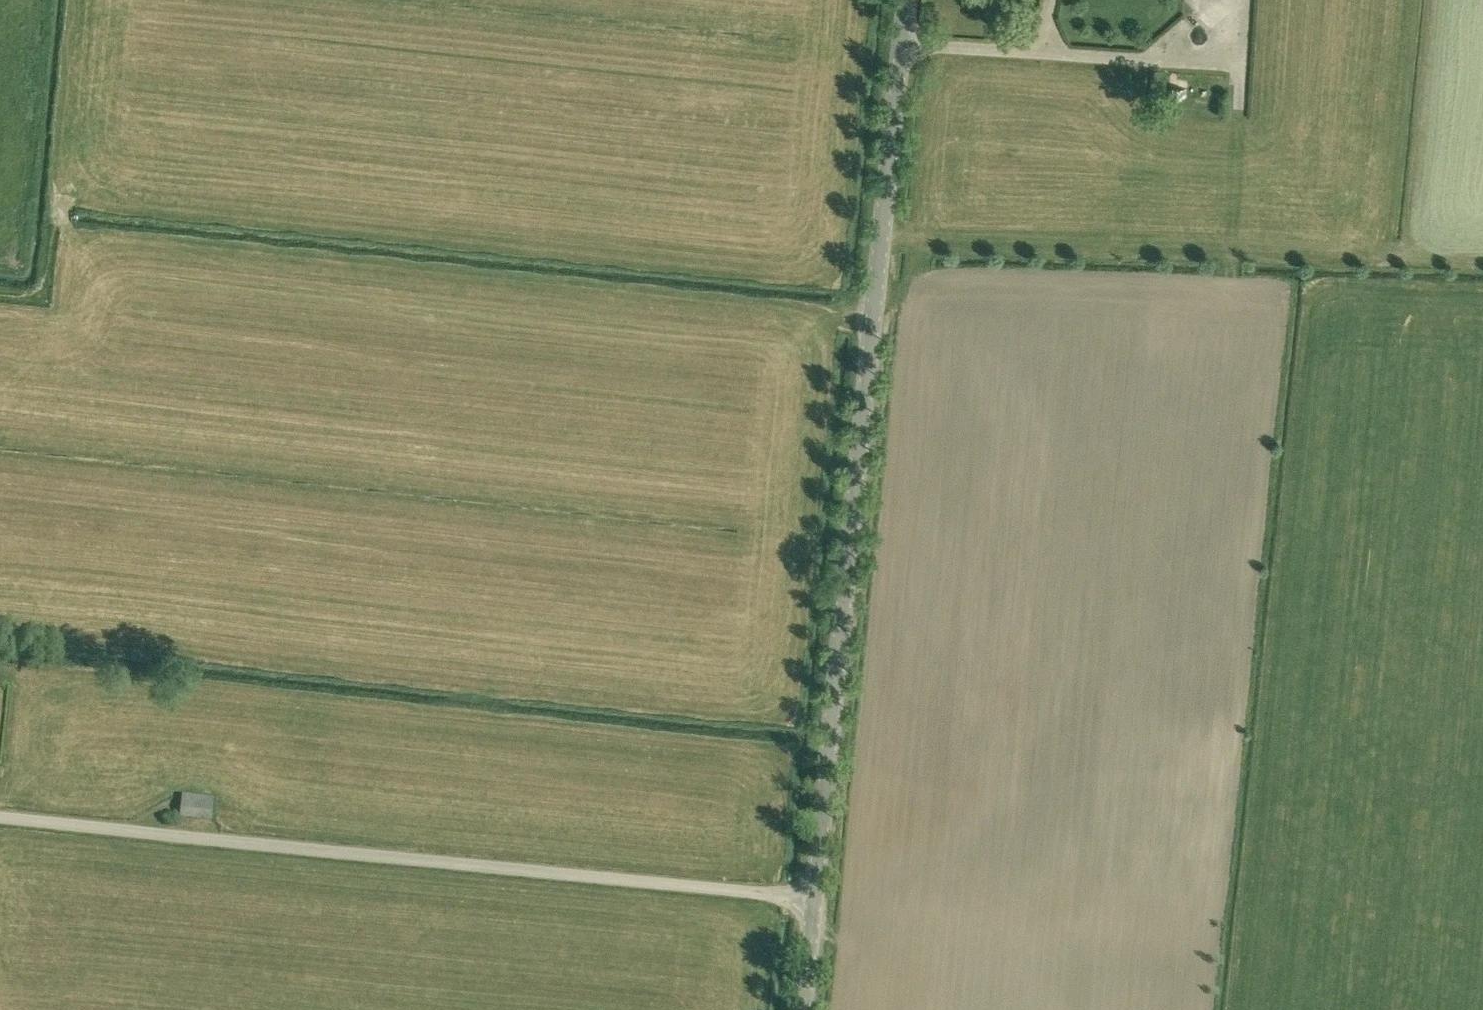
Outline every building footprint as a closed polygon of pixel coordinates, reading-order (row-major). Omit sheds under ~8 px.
[(182,795),(180,818),(212,822),(214,798),(182,795)]
